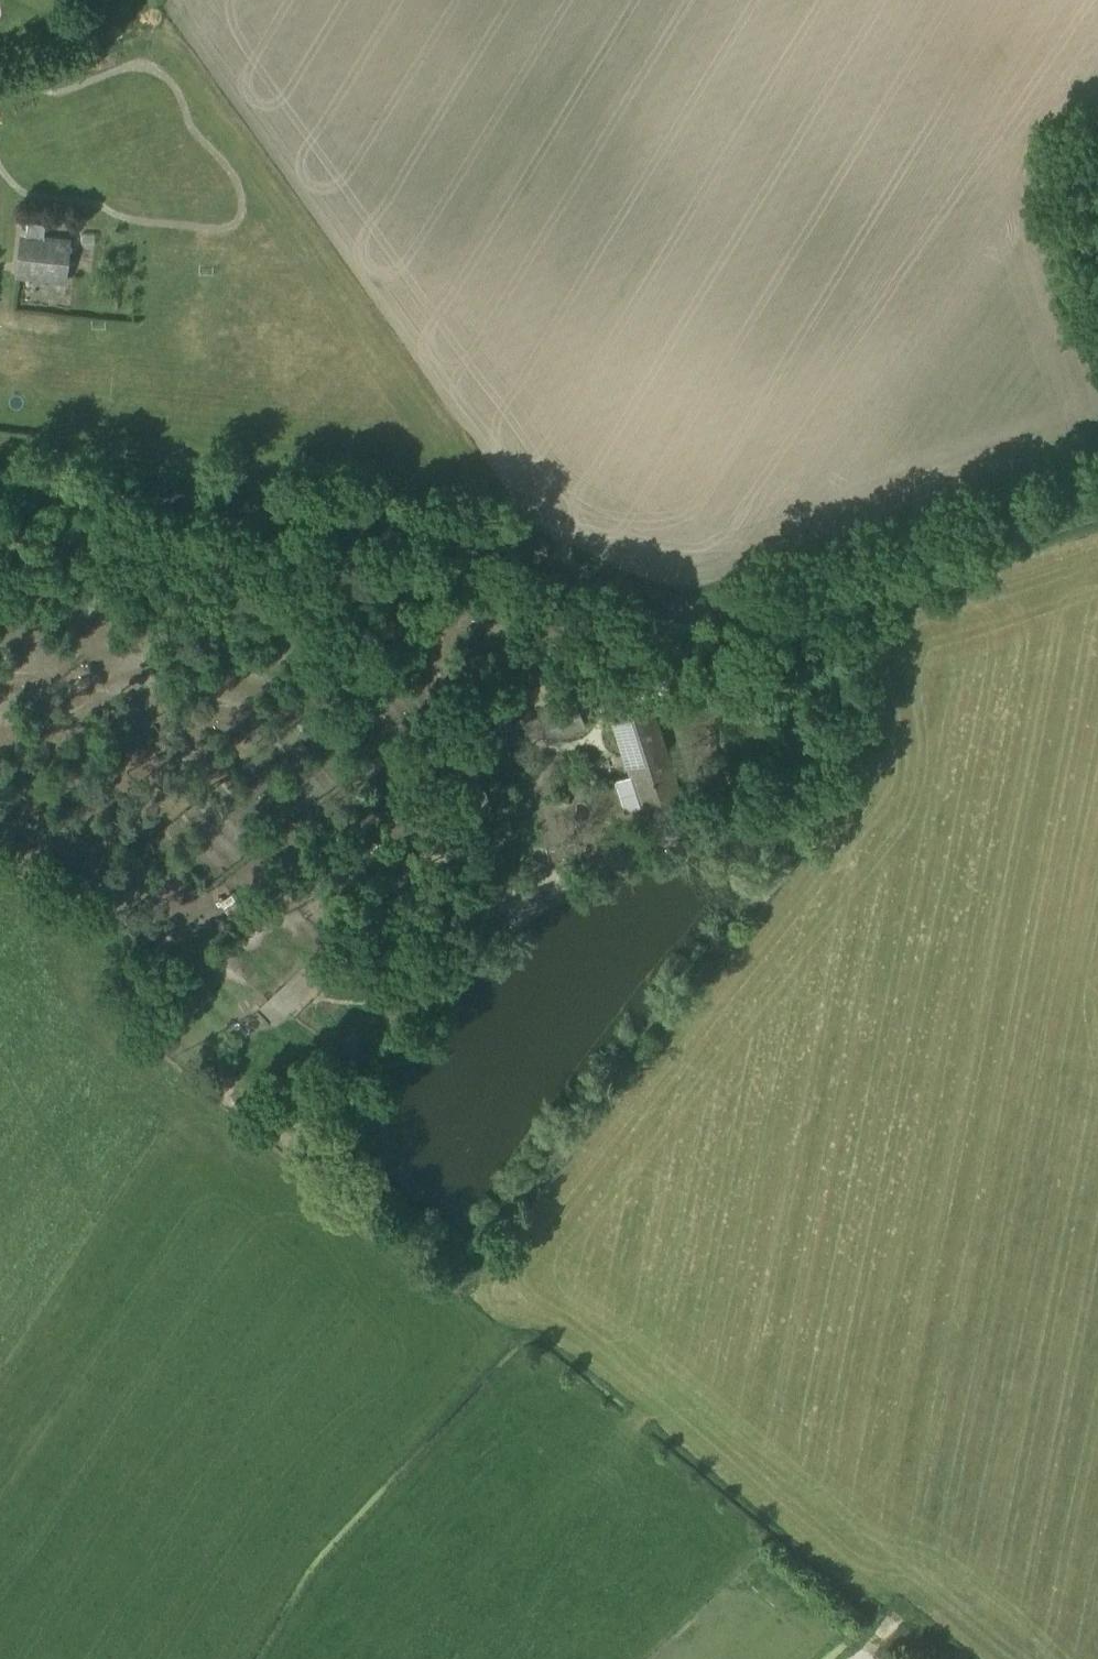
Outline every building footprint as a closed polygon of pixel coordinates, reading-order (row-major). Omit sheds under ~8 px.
[(64,280),(69,239),(42,236),(44,223),(28,221),(21,275),(64,280)] [(560,732),(592,724),(586,700),(554,708),(560,732)] [(678,792),(651,708),(613,720),(640,804),(678,792)] [(619,808),(632,805),(626,775),(613,778),(619,808)] [(290,970),(256,1006),(279,1027),(313,991),(290,970)]
